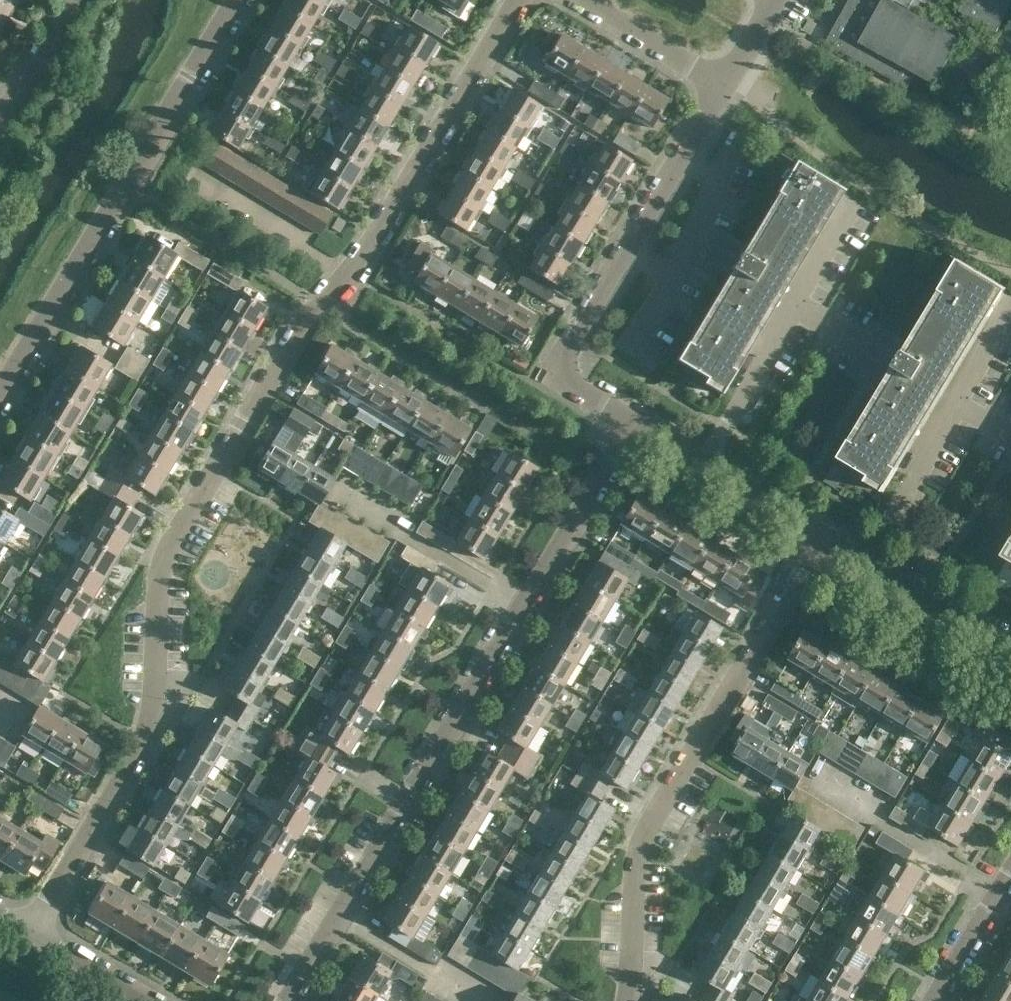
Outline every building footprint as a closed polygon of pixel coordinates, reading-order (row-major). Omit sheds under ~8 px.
[(14,7),(1,0),(0,0),(0,30),(14,7)] [(312,24),(319,13),(322,15),(327,6),(317,0),(288,0),(284,7),(312,24)] [(463,2),(464,0),(440,0),(445,3),(441,10),(458,20),(467,5),(463,2)] [(825,43),(908,88),(916,73),(935,84),(961,38),(895,2),(896,0),(849,0),(825,43)] [(959,11),(996,32),(1010,6),(1010,0),(965,0),(959,11)] [(312,24),(284,7),(272,28),(303,47),(309,38),(305,36),(312,24)] [(344,8),(341,14),(338,19),(347,24),(353,13),(344,8)] [(420,26),(427,15),(417,9),(411,20),(420,26)] [(355,30),(362,19),(353,13),(347,24),(355,30)] [(441,38),(447,28),(448,27),(427,15),(420,26),(441,38)] [(367,21),(360,32),(369,38),(375,27),(367,21)] [(438,43),(410,26),(403,38),(399,36),(393,46),(425,65),(438,43)] [(384,32),(375,27),(369,38),(378,43),(384,32)] [(259,49),(287,66),(294,55),(297,57),(303,47),(272,28),(259,49)] [(544,63),(566,76),(583,47),(561,34),(544,63)] [(385,68),(413,85),(425,65),(393,46),(388,55),(391,57),(385,68)] [(587,89),(604,60),(583,47),(566,76),(587,89)] [(287,66),(259,49),(247,70),(278,88),(284,79),(281,77),(287,66)] [(319,49),(316,55),(313,61),(321,66),(328,54),(319,49)] [(331,71),(334,66),(337,60),(328,54),(321,66),(331,71)] [(604,60),(587,89),(609,102),(626,73),(604,60)] [(335,74),(338,76),(344,79),(351,68),(342,63),(335,74)] [(353,84),(356,79),(359,73),(351,68),(344,79),(353,84)] [(413,85),(385,68),(378,79),(374,77),(368,86),(401,106),(413,85)] [(235,91),(263,107),(269,96),(272,98),(278,88),(247,70),(235,91)] [(626,73),(609,102),(630,114),(647,86),(626,73)] [(550,104),(556,93),(534,80),(528,91),(550,104)] [(360,109),(388,126),(401,106),(368,86),(363,96),(366,98),(360,109)] [(647,86),(630,114),(652,128),(669,99),(647,86)] [(541,104),(513,88),(500,110),(531,129),(537,119),(534,117),(541,104)] [(263,107),(235,91),(222,111),(253,130),(259,121),(256,119),(263,107)] [(303,96),(295,91),(288,102),(297,107),(303,96)] [(556,93),(550,104),(559,109),(565,98),(556,93)] [(306,112),(309,107),(312,101),(303,96),(297,107),(306,112)] [(317,104),(313,110),(310,115),(319,120),(326,109),(317,104)] [(334,115),(326,109),(319,120),(328,126),(334,115)] [(388,126),(360,109),(353,120),(350,118),(344,129),(376,148),(388,126)] [(487,131),(515,148),(522,136),(526,138),(531,129),(500,110),(487,131)] [(237,150),(238,149),(245,138),(248,139),(253,130),(222,111),(209,134),(237,150)] [(592,130),(599,119),(590,113),(583,124),(592,130)] [(599,119),(592,130),(601,135),(608,124),(599,119)] [(552,133),(543,128),(537,139),(546,144),(552,133)] [(335,151),(363,168),(376,148),(344,129),(339,137),(342,139),(335,151)] [(476,150),(507,169),(512,160),(509,158),(515,148),(487,131),(476,150)] [(619,131),(613,142),(635,155),(641,144),(619,131)] [(272,149),(279,137),(270,132),(263,143),(272,149)] [(554,150),(561,139),(552,133),(546,144),(554,150)] [(281,154),(287,143),(279,137),(272,149),(281,154)] [(207,166),(219,145),(208,139),(196,159),(207,166)] [(565,141),(559,152),(567,157),(574,146),(565,141)] [(632,160),(604,143),(597,155),(593,153),(594,151),(586,146),(583,152),(579,158),(587,162),(619,182),(632,160)] [(219,145),(207,166),(216,172),(229,151),(219,145)] [(292,146),(286,157),(294,162),(301,151),(292,146)] [(574,146),(567,157),(577,163),(579,158),(583,152),(574,146)] [(463,172),(491,189),(498,177),(501,179),(507,169),(476,150),(463,172)] [(229,151),(216,172),(227,178),(240,157),(229,151)] [(303,167),(310,156),(301,151),(294,162),(303,167)] [(363,168),(335,151),(328,162),(324,159),(318,169),(351,189),(363,168)] [(240,157),(227,178),(238,184),(250,164),(240,157)] [(746,244),(721,229),(703,260),(728,275),(677,359),(707,377),(703,383),(722,394),(844,190),(796,161),(746,244)] [(578,185),(607,202),(619,182),(587,162),(582,171),(586,173),(578,185)] [(250,164),(238,184),(248,190),(260,170),(250,164)] [(338,210),(340,208),(351,189),(318,169),(305,190),(338,210)] [(512,180),(520,185),(527,174),(518,169),(512,180)] [(270,176),(260,170),(248,190),(258,196),(270,176)] [(451,193),(482,211),(487,201),(484,200),(491,189),(463,172),(451,193)] [(529,191),(536,179),(527,174),(520,185),(529,191)] [(281,182),(270,176),(258,196),(268,203),(281,182)] [(278,209),(291,188),(281,182),(268,203),(278,209)] [(540,182),(534,193),(543,199),(549,188),(540,182)] [(607,202),(578,185),(572,196),(569,194),(563,203),(595,223),(607,202)] [(289,215),(302,195),(291,188),(278,209),(289,215)] [(549,188),(543,199),(552,204),(558,193),(549,188)] [(438,214),(466,231),(473,218),(476,220),(482,211),(451,193),(438,214)] [(302,195),(289,215),(299,221),(312,201),(302,195)] [(312,201),(299,221),(310,228),(322,207),(312,201)] [(554,226),(582,243),(595,223),(563,203),(557,213),(561,215),(554,226)] [(320,234),(333,213),(322,207),(310,228),(320,234)] [(496,227),(503,216),(494,211),(487,221),(496,227)] [(505,232),(508,226),(511,221),(503,216),(496,227),(505,232)] [(516,224),(513,229),(509,235),(518,240),(524,229),(516,224)] [(463,250),(469,239),(446,225),(440,236),(463,250)] [(582,243),(554,226),(547,238),(543,235),(538,245),(570,264),(582,243)] [(524,229),(518,240),(527,245),(533,235),(524,229)] [(203,271),(211,259),(180,240),(173,252),(146,236),(132,259),(163,278),(177,255),(203,271)] [(406,265),(419,272),(413,282),(435,295),(452,266),(431,254),(433,250),(420,242),(406,265)] [(557,285),(570,264),(538,245),(532,254),(536,256),(529,268),(557,285)] [(484,262),(490,252),(481,246),(475,257),(484,262)] [(490,252),(484,262),(492,267),(498,257),(490,252)] [(119,282),(150,300),(163,278),(132,259),(119,282)] [(959,259),(909,342),(884,327),(865,357),(890,373),(839,457),(869,475),(866,481),(884,492),(1007,288),(959,259)] [(214,262),(206,274),(237,292),(225,312),(254,330),(262,316),(265,318),(269,311),(266,310),(267,308),(238,291),(245,281),(214,262)] [(452,266),(435,295),(456,307),(474,279),(452,266)] [(526,288),(533,277),(523,271),(517,282),(526,288)] [(533,277),(526,288),(548,301),(554,290),(533,277)] [(474,279),(456,307),(478,320),(495,292),(474,279)] [(106,303),(137,322),(150,300),(119,282),(106,303)] [(495,292),(478,320),(499,333),(516,304),(495,292)] [(165,309),(176,316),(182,306),(171,300),(165,309)] [(137,322),(106,303),(92,326),(123,344),(137,322)] [(516,304),(499,333),(521,346),(538,318),(516,304)] [(182,315),(193,321),(199,311),(188,305),(182,315)] [(176,316),(165,309),(160,318),(171,324),(176,316)] [(212,333),(241,350),(249,337),(253,338),(256,332),(254,330),(225,312),(212,333)] [(193,321),(182,315),(177,322),(188,329),(193,321)] [(200,353),(229,370),(237,358),(240,359),(244,352),(241,351),(241,350),(212,333),(200,353)] [(339,388),(356,359),(332,345),(315,373),(339,388)] [(66,370),(97,389),(111,365),(80,346),(66,370)] [(120,357),(143,371),(150,360),(127,346),(120,357)] [(157,355),(168,362),(174,353),(163,346),(157,355)] [(188,373),(217,391),(225,378),(228,379),(232,373),(229,371),(229,370),(200,353),(188,373)] [(168,362),(157,355),(152,364),(163,371),(168,362)] [(143,371),(120,357),(114,367),(137,381),(143,371)] [(339,388),(361,401),(378,372),(356,359),(339,388)] [(53,392),(84,410),(97,389),(66,370),(53,392)] [(390,380),(378,372),(361,401),(356,408),(380,423),(402,387),(404,384),(392,376),(390,380)] [(175,394),(204,412),(212,399),(215,400),(219,393),(216,392),(217,391),(188,373),(175,394)] [(133,397),(144,403),(149,394),(139,387),(133,397)] [(407,429),(425,400),(402,387),(380,423),(403,436),(407,429)] [(39,415),(70,433),(84,410),(53,392),(39,415)] [(296,403),(321,418),(325,410),(327,407),(303,392),(296,403)] [(163,415),(192,432),(200,419),(203,421),(207,414),(204,412),(175,394),(163,415)] [(144,403),(133,397),(128,405),(139,412),(144,403)] [(431,443),(448,415),(450,412),(438,405),(437,408),(425,400),(407,429),(431,443)] [(279,481),(294,454),(308,430),(309,431),(312,427),(310,425),(314,420),(294,408),(284,423),(295,430),(284,448),(273,441),(257,468),(258,468),(255,473),(267,480),(270,476),(279,481)] [(99,420),(110,426),(116,417),(105,410),(99,420)] [(325,410),(321,418),(344,432),(349,424),(325,410)] [(26,436),(57,455),(70,433),(39,415),(26,436)] [(163,415),(150,435),(180,453),(188,440),(191,441),(195,435),(192,432),(163,415)] [(462,422),(448,415),(431,443),(454,457),(473,425),(463,419),(462,422)] [(132,423),(120,417),(115,426),(126,432),(132,423)] [(110,426),(99,420),(94,428),(106,434),(110,426)] [(317,435),(323,425),(314,420),(310,425),(312,427),(309,431),(317,435)] [(475,431),(464,450),(472,455),(483,435),(475,431)] [(138,456),(167,473),(175,460),(178,462),(182,455),(180,453),(150,435),(138,456)] [(12,459),(43,478),(57,455),(26,436),(12,459)] [(348,455),(354,444),(344,438),(337,449),(348,455)] [(360,476),(373,455),(354,444),(348,455),(342,465),(360,476)] [(495,474),(524,491),(525,490),(528,492),(532,486),(529,484),(538,468),(509,451),(495,474)] [(294,454),(279,481),(298,493),(314,466),(294,454)] [(72,464),(83,471),(89,461),(78,455),(72,464)] [(373,455),(360,476),(376,486),(389,465),(373,455)] [(104,478),(137,498),(144,487),(155,494),(163,481),(166,483),(170,476),(167,474),(167,473),(138,456),(126,475),(111,466),(104,478)] [(30,500),(43,478),(12,459),(8,467),(4,465),(0,472),(0,482),(30,500)] [(83,471),(72,464),(67,472),(78,479),(83,471)] [(449,476),(456,481),(463,469),(455,464),(449,476)] [(393,496),(406,475),(389,465),(376,486),(393,496)] [(314,466),(298,493),(318,504),(321,500),(334,478),(314,466)] [(482,497),(510,514),(512,512),(515,514),(519,507),(516,505),(524,491),(495,474),(482,497)] [(406,475),(393,496),(410,506),(423,485),(406,475)] [(456,481),(449,476),(441,489),(449,494),(456,481)] [(100,519),(130,536),(137,523),(141,525),(145,518),(142,515),(143,514),(131,508),(137,498),(104,478),(97,489),(113,498),(100,519)] [(645,539),(662,509),(638,495),(620,524),(645,539)] [(469,518),(498,536),(498,535),(501,537),(506,528),(503,526),(510,514),(482,497),(469,518)] [(318,527),(331,506),(321,500),(318,504),(308,521),(318,527)] [(27,513),(50,526),(57,514),(34,501),(27,513)] [(318,527),(320,528),(328,533),(341,512),(331,506),(318,527)] [(4,543),(18,520),(0,509),(0,541),(4,543)] [(662,509),(645,539),(669,553),(686,524),(687,524),(689,521),(677,514),(675,517),(662,509)] [(58,521),(69,528),(75,519),(64,512),(58,521)] [(328,533),(337,539),(350,518),(341,512),(328,533)] [(50,526),(27,513),(21,523),(44,537),(50,526)] [(350,518),(337,539),(346,544),(348,545),(360,524),(350,518)] [(498,536),(469,518),(455,541),(484,559),(485,557),(488,559),(492,553),(489,551),(498,536)] [(88,539),(117,557),(130,536),(100,519),(88,539)] [(416,532),(446,550),(452,540),(450,537),(422,520),(416,532)] [(69,528),(58,521),(53,529),(64,536),(69,528)] [(358,551),(371,530),(360,524),(348,545),(358,551)] [(700,532),(687,524),(686,524),(669,553),(693,567),(710,538),(711,539),(713,536),(701,529),(700,532)] [(328,533),(320,528),(307,549),(333,564),(346,544),(337,539),(328,533)] [(371,530),(358,551),(368,557),(380,536),(371,530)] [(380,536),(368,557),(377,562),(390,541),(380,536)] [(717,582),(734,553),(711,539),(710,538),(693,567),(717,582)] [(117,557),(88,539),(76,560),(105,577),(117,557)] [(629,566),(634,558),(636,555),(611,540),(604,551),(629,566)] [(1002,555),(1010,560),(1010,541),(1002,555)] [(438,563),(407,544),(400,557),(420,569),(408,589),(437,606),(445,593),(448,594),(452,588),(449,586),(450,585),(432,574),(438,563)] [(333,564),(307,549),(295,569),(322,584),(333,564)] [(585,582),(614,600),(626,580),(635,585),(642,573),(629,566),(604,551),(598,561),(590,575),(587,573),(583,579),(586,581),(585,582)] [(33,562),(44,569),(50,559),(39,553),(33,562)] [(764,582),(753,576),(760,564),(749,558),(747,560),(734,553),(717,582),(741,597),(736,604),(747,611),(764,582)] [(634,558),(629,566),(642,573),(653,580),(655,577),(658,572),(657,572),(634,558)] [(105,577),(76,560),(64,580),(93,597),(105,577)] [(44,569),(33,562),(28,570),(39,577),(44,569)] [(6,575),(16,581),(23,572),(12,565),(6,575)] [(345,578),(354,584),(357,578),(355,577),(359,571),(351,567),(345,578)] [(684,583),(666,572),(660,568),(657,572),(658,572),(655,577),(678,591),(679,591),(681,587),(682,587),(684,583)] [(283,588),(310,604),(322,584),(295,569),(283,588)] [(354,584),(362,588),(369,577),(359,571),(355,577),(357,578),(354,584)] [(16,581),(6,575),(1,583),(12,589),(16,581)] [(52,600),(81,617),(93,597),(64,580),(52,600)] [(573,603),(602,621),(614,600),(585,582),(577,596),(574,594),(570,600),(573,602),(573,603)] [(365,592),(376,598),(381,589),(370,583),(365,592)] [(676,594),(700,609),(705,601),(704,600),(682,587),(681,587),(679,591),(678,591),(676,594)] [(272,608),(298,624),(310,604),(283,588),(272,608)] [(395,610),(424,627),(433,613),(436,615),(440,609),(436,607),(437,606),(408,589),(395,610)] [(376,598),(365,592),(360,600),(371,607),(376,598)] [(664,593),(658,604),(669,610),(675,599),(664,593)] [(9,603),(20,609),(25,601),(14,594),(9,603)] [(724,623),(730,613),(731,612),(706,597),(704,600),(705,601),(700,609),(724,623)] [(39,621),(69,638),(81,617),(52,600),(39,621)] [(20,609),(9,603),(4,612),(14,618),(20,609)] [(560,624),(589,642),(602,621),(573,603),(565,617),(561,615),(558,621),(561,623),(560,624)] [(321,617),(330,623),(333,618),(332,617),(335,611),(327,607),(321,617)] [(260,628),(286,644),(298,624),(272,608),(260,628)] [(383,631),(412,648),(419,636),(422,637),(427,630),(424,628),(424,627),(395,610),(383,631)] [(338,628),(341,623),(345,617),(335,611),(332,617),(333,618),(330,623),(338,628)] [(722,628),(696,612),(683,633),(709,648),(710,648),(712,649),(719,637),(717,636),(722,628)] [(69,638),(39,621),(27,641),(56,659),(69,638)] [(340,633),(351,640),(356,631),(345,624),(340,633)] [(589,642),(560,624),(547,645),(577,663),(589,642)] [(621,632),(631,639),(636,630),(626,624),(621,632)] [(247,648),(274,664),(286,644),(260,628),(247,648)] [(652,633),(643,628),(637,639),(647,645),(651,639),(649,638),(652,633)] [(412,648),(383,631),(381,630),(378,635),(371,637),(364,647),(370,651),(399,668),(407,655),(410,657),(414,650),(411,648),(412,648)] [(813,672),(831,644),(807,630),(790,658),(813,672)] [(631,639),(621,632),(615,642),(626,648),(631,639)] [(351,640),(340,633),(335,642),(346,649),(351,640)] [(651,639),(647,645),(654,649),(661,638),(652,633),(649,638),(651,639)] [(671,653),(697,669),(702,660),(704,661),(710,650),(709,649),(709,648),(683,633),(671,653)] [(55,670),(51,667),(56,659),(27,641),(19,655),(14,662),(23,667),(33,673),(42,679),(44,680),(48,682),(55,670)] [(836,686),(854,657),(831,644),(813,672),(836,686)] [(577,663),(547,645),(538,660),(536,659),(533,664),(532,664),(532,665),(535,667),(535,666),(564,683),(577,663)] [(297,657),(306,663),(309,657),(308,656),(311,651),(303,646),(297,657)] [(274,664),(247,648),(236,668),(262,683),(274,664)] [(309,657),(306,663),(314,668),(321,657),(311,651),(308,656),(309,657)] [(358,672),(387,689),(395,676),(398,678),(402,671),(399,670),(399,668),(370,651),(358,672)] [(659,673),(685,689),(686,687),(688,688),(695,677),(693,676),(697,669),(671,653),(659,673)] [(0,663),(0,683),(13,662),(4,656),(0,663)] [(854,657),(836,686),(860,700),(877,671),(878,672),(879,669),(867,661),(866,665),(854,657)] [(13,662),(0,683),(10,689),(23,667),(14,662),(13,662)] [(315,676),(326,682),(331,673),(320,666),(315,676)] [(523,687),(552,704),(564,683),(535,666),(535,667),(523,687)] [(596,674),(606,681),(612,672),(601,666),(596,674)] [(23,667),(10,689),(20,695),(33,673),(23,667)] [(230,706),(253,720),(260,708),(251,702),(262,683),(236,668),(224,688),(236,696),(230,706)] [(619,668),(613,678),(622,685),(625,679),(624,678),(627,672),(619,668)] [(860,700),(883,714),(900,685),(901,685),(902,682),(891,675),(889,678),(878,672),(877,671),(860,700)] [(345,694),(377,712),(378,711),(375,710),(382,697),(385,699),(389,692),(386,690),(387,689),(358,672),(345,694)] [(625,679),(622,685),(630,689),(637,678),(627,672),(624,678),(625,679)] [(33,673),(20,695),(29,701),(42,679),(33,673)] [(685,689),(659,673),(647,693),(673,708),(678,700),(680,701),(687,690),(685,689)] [(606,681),(596,674),(590,683),(601,690),(606,681)] [(326,682),(315,676),(310,684),(321,691),(326,682)] [(42,679),(29,701),(38,706),(39,705),(51,684),(48,682),(44,680),(42,679)] [(796,704),(801,696),(802,693),(778,679),(772,690),(796,704)] [(883,714),(905,728),(922,699),(923,699),(925,696),(913,689),(911,692),(901,685),(900,685),(883,714)] [(273,697),(282,703),(285,697),(284,696),(287,691),(279,686),(273,697)] [(510,708),(539,725),(552,704),(523,687),(510,708)] [(290,707),(297,697),(287,691),(284,696),(285,697),(282,703),(290,707)] [(635,712),(662,728),(662,727),(664,728),(671,716),(669,716),(673,708),(647,693),(635,712)] [(763,704),(783,715),(784,716),(787,711),(785,710),(789,704),(769,693),(763,704)] [(377,712),(345,694),(333,714),(362,731),(370,718),(373,720),(377,712)] [(801,696),(796,704),(819,718),(824,710),(801,696)] [(929,742),(948,710),(936,703),(934,706),(923,699),(922,699),(905,728),(929,742)] [(792,721),(799,710),(789,704),(785,710),(787,711),(784,716),(792,721)] [(39,705),(38,706),(22,734),(43,747),(60,717),(39,705)] [(242,748),(243,748),(244,748),(238,740),(230,735),(236,725),(246,731),(253,720),(230,706),(224,716),(211,708),(198,729),(239,753),(242,748)] [(596,707),(594,710),(589,718),(598,724),(602,719),(600,718),(603,712),(596,707)] [(539,725),(510,708),(501,723),(498,721),(494,728),(508,737),(502,747),(535,766),(542,755),(527,746),(539,725)] [(571,716),(582,722),(587,714),(576,708),(571,716)] [(324,709),(312,729),(305,725),(298,737),(333,758),(339,747),(349,753),(356,741),(359,743),(364,734),(361,732),(362,731),(333,714),(324,709)] [(598,724),(606,728),(609,723),(610,724),(613,718),(603,712),(600,718),(602,719),(598,724)] [(624,732),(650,748),(655,740),(656,741),(663,730),(661,728),(662,728),(635,712),(624,732)] [(950,715),(936,739),(947,746),(962,722),(950,715)] [(582,722),(571,716),(565,726),(576,732),(582,722)] [(60,717),(43,747),(64,760),(81,730),(60,717)] [(985,738),(971,761),(1000,778),(1001,776),(1005,778),(1009,770),(1006,768),(1010,759),(1010,752),(1003,748),(1009,737),(982,721),(976,733),(985,738)] [(824,740),(830,729),(820,723),(814,734),(824,740)] [(754,765),(769,739),(749,727),(733,753),(754,765)] [(236,760),(236,759),(245,764),(248,759),(247,757),(250,752),(243,748),(242,748),(239,753),(198,729),(187,749),(213,765),(219,754),(227,759),(236,760)] [(837,762),(850,741),(830,729),(824,740),(818,751),(837,762)] [(81,730),(64,760),(86,773),(103,743),(81,730)] [(650,748),(624,732),(611,752),(638,767),(640,768),(647,756),(645,755),(650,748)] [(296,756),(304,761),(294,778),(323,795),(330,783),(333,785),(339,776),(327,768),(333,758),(298,737),(291,748),(298,752),(296,756)] [(15,745),(5,739),(0,747),(0,765),(2,767),(15,745)] [(769,739),(754,765),(773,776),(788,750),(769,739)] [(850,741),(837,762),(857,774),(869,753),(850,741)] [(472,772),(501,789),(513,769),(528,778),(535,766),(502,747),(496,758),(484,751),(476,765),(473,763),(469,769),(472,771),(472,772)] [(175,769),(201,785),(213,765),(187,749),(175,769)] [(923,761),(931,765),(938,754),(930,749),(923,761)] [(788,750),(773,776),(794,789),(797,785),(810,763),(788,750)] [(253,769),(259,758),(250,752),(247,757),(248,759),(245,764),(253,769)] [(583,762),(576,773),(581,776),(582,774),(586,776),(585,777),(607,790),(613,781),(626,788),(631,780),(632,781),(639,769),(638,768),(638,767),(611,752),(600,772),(583,762)] [(876,785),(889,764),(869,753),(857,774),(876,785)] [(931,765),(923,761),(915,773),(923,778),(931,765)] [(959,782),(987,799),(988,799),(991,800),(996,793),(992,791),(1000,778),(971,761),(959,782)] [(24,779),(30,768),(22,763),(15,774),(24,779)] [(896,797),(909,776),(889,764),(876,785),(896,797)] [(30,768),(24,779),(32,785),(39,774),(30,768)] [(163,789),(189,804),(201,785),(175,769),(163,789)] [(251,780),(262,787),(267,778),(256,772),(251,780)] [(501,789),(472,772),(459,793),(488,810),(501,789)] [(586,795),(575,814),(601,829),(602,828),(604,829),(610,818),(608,817),(613,808),(601,801),(607,790),(585,777),(586,776),(582,774),(581,776),(576,773),(570,783),(586,795)] [(282,799),(310,816),(318,803),(322,805),(325,799),(322,797),(323,795),(294,778),(282,799)] [(262,787),(251,780),(246,790),(257,796),(262,787)] [(44,792),(66,805),(73,794),(51,781),(44,792)] [(987,799),(959,782),(945,804),(974,822),(975,820),(978,822),(983,813),(983,814),(990,803),(986,801),(987,799)] [(794,813),(807,791),(797,785),(794,789),(784,807),(794,813)] [(223,797),(226,792),(218,787),(212,798),(222,804),(225,799),(223,797)] [(34,805),(40,793),(32,789),(25,800),(34,805)] [(189,804),(163,789),(151,809),(192,833),(195,828),(196,827),(191,820),(183,815),(189,804)] [(807,791),(794,813),(796,814),(804,818),(817,797),(807,791)] [(229,808),(236,798),(226,792),(223,797),(225,799),(222,804),(229,808)] [(40,793),(34,805),(57,819),(64,808),(40,793)] [(451,801),(454,802),(447,813),(476,830),(488,810),(459,793),(459,794),(457,793),(453,793),(451,798),(451,801)] [(804,818),(813,823),(814,824),(827,803),(817,797),(804,818)] [(269,819),(298,837),(306,824),(309,826),(313,819),(310,817),(310,816),(282,799),(269,819)] [(814,824),(822,829),(824,830),(837,809),(827,803),(814,824)] [(974,822),(945,804),(938,816),(922,806),(916,816),(897,805),(890,817),(922,836),(928,825),(932,827),(961,844),(961,843),(965,845),(969,837),(966,835),(974,822)] [(188,839),(189,839),(197,844),(200,838),(199,837),(202,832),(195,828),(192,833),(151,809),(139,830),(165,845),(171,834),(180,839),(188,839)] [(535,809),(533,812),(529,820),(538,826),(541,820),(539,819),(543,814),(535,809)] [(837,809),(824,830),(834,836),(846,815),(837,809)] [(434,835),(463,852),(476,830),(447,813),(439,828),(435,826),(432,832),(435,834),(434,835)] [(507,822),(518,828),(523,820),(512,813),(507,822)] [(226,822),(237,829),(242,820),(231,814),(226,822)] [(546,830),(549,825),(552,819),(543,814),(539,819),(541,820),(538,826),(546,830)] [(575,814),(563,834),(589,849),(594,841),(596,842),(602,831),(600,830),(601,829),(575,814)] [(784,834),(813,852),(818,844),(814,841),(822,829),(814,824),(813,823),(804,818),(796,814),(784,834)] [(846,815),(834,836),(843,842),(856,821),(846,815)] [(1,860),(20,828),(0,816),(0,860),(1,860)] [(257,841),(285,858),(293,845),(296,847),(301,840),(297,838),(298,837),(269,819),(257,841)] [(854,848),(866,827),(856,821),(843,842),(854,848)] [(237,829),(226,822),(221,831),(232,838),(237,829)] [(518,828),(507,822),(502,831),(513,838),(518,828)] [(20,828),(1,860),(25,875),(31,863),(43,871),(61,841),(46,832),(41,841),(20,828)] [(153,865),(153,864),(165,845),(139,830),(127,849),(153,865)] [(896,855),(884,875),(913,892),(921,879),(924,881),(929,872),(909,860),(915,849),(883,830),(876,842),(896,855)] [(205,848),(212,837),(202,832),(199,837),(200,838),(197,844),(205,848)] [(551,853),(577,869),(577,868),(579,869),(586,857),(584,856),(589,849),(563,834),(551,853)] [(772,854),(798,869),(805,856),(809,859),(813,852),(784,834),(772,854)] [(422,855),(451,872),(463,852),(434,835),(426,849),(423,847),(419,853),(422,855)] [(244,862),(273,879),(281,865),(283,867),(287,860),(285,859),(285,858),(257,841),(244,862)] [(511,848),(504,860),(514,865),(517,860),(516,859),(519,853),(511,848)] [(142,878),(149,868),(124,853),(118,864),(142,878)] [(514,865),(522,870),(528,859),(519,853),(516,859),(517,860),(514,865)] [(577,869),(551,853),(539,873),(565,889),(570,881),(572,882),(578,871),(576,870),(577,869)] [(821,863),(831,869),(834,864),(832,862),(835,857),(827,853),(821,863)] [(798,869),(772,854),(760,873),(789,891),(794,883),(790,881),(798,869)] [(201,865),(212,871),(217,862),(206,855),(201,865)] [(409,877),(438,894),(451,872),(422,855),(414,869),(411,868),(407,874),(410,875),(409,877)] [(482,863),(493,870),(498,862),(487,855),(482,863)] [(839,874),(845,863),(835,857),(832,862),(834,864),(831,869),(839,874)] [(231,883),(260,900),(268,886),(271,888),(275,881),(272,879),(273,879),(244,862),(231,883)] [(493,870),(482,863),(477,872),(488,879),(493,870)] [(212,871),(201,865),(196,873),(207,880),(212,871)] [(184,884),(191,873),(180,866),(174,877),(184,884)] [(841,877),(853,884),(858,875),(847,868),(841,877)] [(565,889),(539,873),(527,893),(553,908),(554,908),(556,909),(562,897),(560,896),(565,889)] [(789,891),(760,873),(748,893),(774,909),(782,896),(785,898),(789,891)] [(872,895),(901,912),(908,900),(911,902),(915,894),(913,893),(913,892),(884,875),(872,895)] [(166,892),(172,881),(164,876),(158,888),(166,892)] [(397,897),(426,915),(438,894),(409,877),(401,890),(398,888),(394,895),(397,897)] [(853,884),(841,877),(836,886),(847,893),(853,884)] [(113,927),(132,896),(108,881),(89,913),(113,927)] [(172,881),(166,892),(175,898),(182,887),(172,881)] [(231,883),(219,904),(247,921),(256,907),(259,909),(263,902),(260,900),(231,883)] [(487,888),(482,897),(481,899),(490,905),(494,899),(492,898),(495,893),(487,888)] [(804,892),(800,898),(797,903),(807,909),(810,903),(808,902),(811,897),(804,892)] [(490,905),(498,910),(505,899),(495,893),(492,898),(494,899),(490,905)] [(515,913),(541,928),(546,921),(548,922),(555,910),(553,909),(553,908),(527,893),(515,913)] [(736,913),(766,931),(770,923),(767,921),(774,909),(748,893),(736,913)] [(859,916),(888,934),(896,920),(899,922),(903,915),(900,914),(901,912),(872,895),(859,916)] [(132,896),(113,927),(136,941),(155,910),(132,896)] [(426,915),(397,897),(389,910),(386,909),(381,917),(411,935),(404,946),(436,965),(443,953),(413,936),(426,915)] [(457,905),(468,912),(473,903),(462,897),(457,905)] [(814,913),(821,903),(811,897),(808,902),(810,903),(807,909),(814,913)] [(213,921),(220,910),(212,905),(205,916),(213,921)] [(468,912),(457,905),(452,915),(463,921),(468,912)] [(155,910),(136,941),(160,956),(179,924),(155,910)] [(220,910),(213,921),(238,936),(245,925),(220,910)] [(816,919),(827,925),(832,917),(822,910),(816,919)] [(541,928),(515,913),(504,933),(529,948),(530,948),(532,949),(538,937),(537,936),(541,928)] [(725,933),(750,948),(758,936),(761,938),(766,931),(736,913),(725,933)] [(847,937),(876,954),(883,942),(886,944),(891,936),(887,934),(888,934),(859,916),(847,937)] [(827,925),(816,919),(811,928),(822,934),(827,925)] [(460,934),(470,940),(471,941),(477,930),(466,923),(460,934)] [(179,924),(160,956),(184,970),(203,938),(179,924)] [(784,942),(788,937),(780,932),(773,943),(783,949),(786,943),(784,942)] [(491,953),(499,958),(509,963),(517,968),(522,960),(524,961),(531,950),(529,949),(529,948),(504,933),(491,953)] [(712,953),(742,971),(746,963),(742,961),(750,948),(725,933),(712,953)] [(457,962),(470,940),(460,934),(447,955),(457,962)] [(783,949),(791,953),(797,942),(788,937),(784,942),(786,943),(783,949)] [(876,954),(847,937),(834,958),(863,975),(863,974),(871,962),(874,964),(878,956),(875,954),(876,954)] [(203,938),(184,970),(209,985),(228,953),(203,938)] [(470,940),(457,962),(467,967),(479,946),(471,941),(470,940)] [(479,946),(467,967),(477,973),(489,952),(479,946)] [(499,958),(491,953),(489,952),(477,973),(486,979),(499,958)] [(791,961),(802,967),(808,958),(797,952),(791,961)] [(427,978),(384,953),(378,963),(362,954),(349,976),(378,993),(385,980),(399,977),(420,990),(427,978)] [(708,993),(722,1000),(731,1000),(736,993),(727,987),(734,976),(737,977),(742,971),(712,953),(700,974),(715,982),(708,993)] [(1010,981),(1010,953),(1003,966),(1000,964),(996,970),(999,972),(998,974),(1010,981)] [(499,958),(486,979),(496,985),(509,963),(499,958)] [(822,979),(851,996),(858,983),(862,985),(867,977),(863,974),(863,975),(834,958),(822,979)] [(802,967),(791,961),(786,969),(797,976),(802,967)] [(509,963),(496,985),(506,991),(518,969),(517,968),(509,963)] [(518,969),(506,991),(515,996),(517,993),(528,975),(518,969)] [(764,976),(756,972),(750,982),(759,988),(762,983),(761,982),(764,976)] [(997,1000),(1010,1000),(1010,981),(998,974),(991,987),(987,985),(984,991),(987,993),(986,994),(997,1000)] [(336,999),(339,1000),(373,1000),(378,993),(349,976),(336,999)] [(767,993),(770,988),(773,982),(764,976),(761,982),(762,983),(759,988),(767,993)] [(809,1000),(852,1000),(853,999),(850,997),(851,996),(822,979),(809,1000)] [(747,1000),(761,1000),(765,992),(753,987),(747,1000)] [(436,996),(426,990),(419,1000),(433,1000),(436,996)] [(517,993),(515,996),(512,1000),(531,1000),(517,993)] [(708,993),(704,1000),(722,1000),(708,993)]
